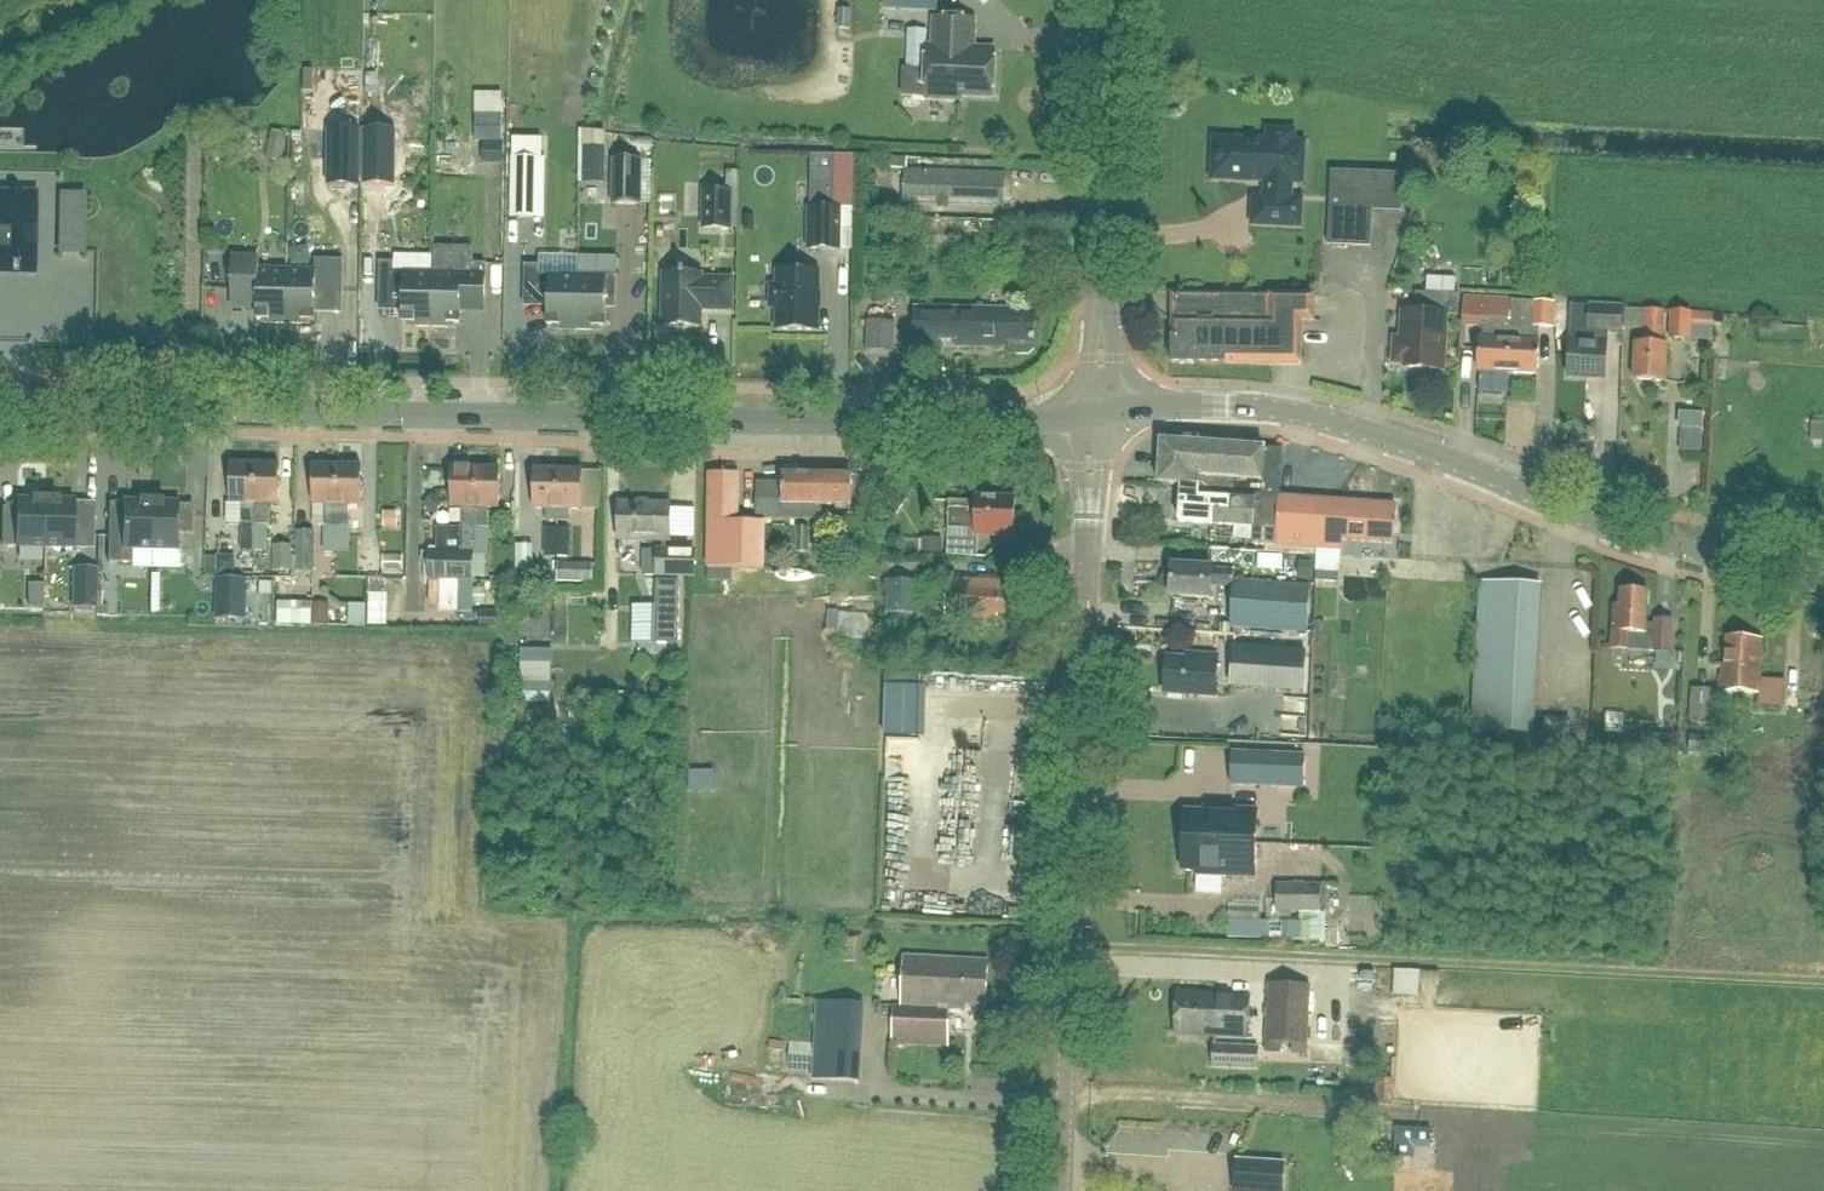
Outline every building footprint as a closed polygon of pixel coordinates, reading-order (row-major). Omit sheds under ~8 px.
[(961,94),(993,95),(995,50),(973,49),(974,20),(934,18),(933,47),(927,47),(925,98),(961,100),(961,94)] [(330,132),(329,185),(360,186),(361,132),(330,132)] [(394,186),(395,133),(364,132),(363,186),(394,186)] [(1268,132),(1267,142),(1214,140),(1212,179),(1262,181),(1265,185),(1265,200),(1254,199),(1253,224),(1299,226),(1300,201),(1290,201),(1291,182),(1301,183),(1303,144),(1293,144),(1293,133),(1268,132)] [(584,169),(603,169),(604,147),(584,147),(584,169)] [(612,205),(641,205),(641,161),(613,160),(612,205)] [(904,197),(1002,201),(1003,173),(906,170),(904,197)] [(1331,172),(1327,246),(1329,246),(1329,245),(1370,247),(1372,211),(1401,212),(1402,176),(1332,173),(1332,172),(1331,172)] [(703,230),(730,230),(731,191),(704,191),(703,230)] [(0,271),(31,272),(31,273),(33,273),(34,195),(0,194),(0,271)] [(808,250),(839,250),(840,209),(809,208),(808,250)] [(630,232),(653,231),(652,210),(629,211),(630,232)] [(1033,228),(1049,227),(1048,210),(1032,210),(1033,228)] [(262,324),(286,325),(287,270),(259,269),(259,259),(250,258),(233,258),(232,290),(232,309),(257,309),(257,321),(263,321),(262,324)] [(213,281),(225,283),(228,260),(216,259),(213,281)] [(316,271),(287,270),(286,325),(309,325),(309,322),(315,322),(316,292),(342,292),(343,262),(316,261),(316,271)] [(379,262),(378,293),(403,293),(402,324),(408,324),(408,327),(431,328),(432,273),(394,272),(394,263),(379,262)] [(471,274),(432,273),(431,328),(455,328),(455,325),(460,325),(461,312),(485,312),(486,265),(471,264),(471,274)] [(553,330),(576,331),(578,276),(539,275),(539,266),(524,265),(524,296),(548,296),(547,327),(553,327),(553,330)] [(664,273),(664,328),(700,328),(700,309),(732,310),(732,280),(701,279),(701,274),(685,273),(685,271),(681,271),(681,273),(664,273)] [(777,308),(777,330),(818,331),(818,272),(778,271),(777,287),(771,287),(771,308),(777,308)] [(616,277),(578,276),(576,331),(600,331),(600,328),(606,328),(606,298),(616,298),(616,277)] [(1416,293),(1415,312),(1404,312),(1403,340),(1396,340),(1396,364),(1408,364),(1408,368),(1444,369),(1446,316),(1460,317),(1461,295),(1416,293)] [(1172,364),(1300,366),(1301,322),(1313,322),(1314,296),(1173,294),(1172,364)] [(1508,374),(1512,301),(1464,299),(1463,326),(1483,327),(1483,340),(1479,340),(1478,372),(1508,374)] [(1555,303),(1512,301),(1508,374),(1538,375),(1540,327),(1554,328),(1555,303)] [(1607,334),(1622,335),(1623,308),(1589,306),(1588,333),(1607,334)] [(1011,311),(917,309),(916,347),(1011,349),(1010,356),(1031,356),(1036,352),(1037,311),(1012,310),(1011,311)] [(1642,343),(1635,343),(1632,381),(1665,383),(1668,345),(1661,345),(1663,312),(1645,311),(1642,343)] [(1691,341),(1692,328),(1712,329),(1713,314),(1693,313),(1671,311),(1670,340),(1691,341)] [(866,353),(895,354),(896,322),(867,321),(866,353)] [(1761,326),(1760,345),(1805,346),(1805,327),(1761,326)] [(1588,333),(1587,341),(1570,340),(1568,377),(1605,379),(1607,334),(1588,333)] [(1487,402),(1511,402),(1511,382),(1488,381),(1487,402)] [(1278,528),(1280,497),(1283,452),(1265,450),(1265,448),(1161,441),(1158,484),(1181,486),(1202,487),(1201,503),(1233,505),(1231,525),(1254,527),(1278,528)] [(254,504),(255,504),(255,466),(230,465),(230,503),(241,504),(241,523),(241,552),(253,552),(254,504)] [(266,552),(266,523),(266,504),(279,505),(280,466),(255,466),(255,504),(254,504),(253,552),(266,552)] [(324,553),(336,553),(337,468),(313,467),(312,505),(313,505),(313,526),(324,526),(324,553)] [(362,468),(337,468),(336,553),(347,554),(348,506),(361,507),(362,468)] [(474,579),(476,470),(452,469),(451,507),(462,507),(461,527),(438,527),(437,553),(430,553),(430,578),(474,579)] [(476,470),(474,579),(485,580),(486,529),(488,529),(488,508),(499,509),(500,470),(476,470)] [(556,520),(557,471),(533,471),(533,510),(546,510),(545,520),(556,520)] [(557,471),(556,520),(568,520),(568,511),(581,511),(581,472),(557,471)] [(739,523),(739,474),(709,474),(708,580),(732,580),(732,568),(765,568),(765,523),(739,523)] [(854,477),(783,476),(783,485),(757,485),(756,518),(821,519),(821,505),(853,506),(854,477)] [(1179,521),(1231,525),(1233,505),(1201,503),(1202,487),(1181,486),(1179,521)] [(907,502),(888,489),(878,504),(897,517),(907,502)] [(1014,537),(1016,499),(977,497),(977,502),(949,501),(947,556),(978,557),(979,536),(1014,537)] [(1396,505),(1280,497),(1278,528),(1254,527),(1253,544),(1344,550),(1344,541),(1394,544),(1396,505)] [(1,547),(44,548),(45,499),(32,499),(32,501),(17,500),(16,518),(2,518),(1,547)] [(45,499),(44,548),(73,548),(74,502),(59,501),(59,499),(45,499)] [(132,549),(151,550),(152,501),(139,501),(139,503),(123,503),(123,510),(109,510),(107,563),(131,564),(132,549)] [(152,501),(151,550),(179,550),(180,534),(194,535),(194,512),(180,511),(180,504),(165,503),(165,501),(152,501)] [(657,552),(657,553),(643,552),(643,576),(694,576),(695,552),(669,552),(669,541),(670,541),(670,505),(618,504),(618,540),(662,541),(662,552),(657,552)] [(557,557),(557,529),(544,528),(544,557),(556,557),(557,557)] [(811,554),(811,528),(798,528),(798,554),(811,554)] [(571,529),(557,529),(557,557),(556,557),(556,581),(568,582),(598,582),(598,566),(568,566),(568,558),(570,558),(571,529)] [(314,574),(314,532),(296,532),(296,573),(314,574)] [(942,554),(942,539),(923,539),(922,553),(942,554)] [(533,565),(533,540),(520,540),(519,565),(533,565)] [(291,572),(292,546),(273,546),(273,572),(291,572)] [(403,572),(403,557),(383,557),(383,571),(403,572)] [(218,558),(218,574),(234,574),(234,563),(229,558),(218,558)] [(1233,587),(1231,628),(1308,633),(1311,586),(1233,581),(1233,570),(1212,569),(1212,568),(1172,565),(1170,595),(1210,598),(1211,586),(1233,587)] [(1023,618),(1025,584),(947,580),(945,620),(998,623),(998,616),(1023,618)] [(888,582),(887,618),(887,626),(910,627),(927,615),(928,584),(888,582)] [(1524,735),(1532,586),(1480,584),(1472,732),(1524,735)] [(390,620),(390,586),(372,586),(372,620),(390,620)] [(1671,652),(1673,621),(1656,620),(1656,630),(1647,629),(1648,592),(1620,591),(1620,607),(1614,607),(1612,650),(1671,652)] [(329,626),(330,604),(278,603),(277,625),(329,626)] [(349,605),(349,627),(365,627),(365,605),(349,605)] [(839,613),(837,639),(837,649),(865,651),(865,642),(868,615),(839,613)] [(1759,695),(1763,641),(1726,638),(1725,666),(1721,666),(1720,692),(1759,695)] [(1304,692),(1306,653),(1234,647),(1231,686),(1304,692)] [(1163,694),(1216,698),(1219,657),(1187,655),(1187,659),(1166,657),(1163,694)] [(926,673),(926,660),(909,660),(909,673),(926,673)] [(533,671),(533,691),(595,692),(595,673),(533,671)] [(892,739),(928,737),(926,683),(890,685),(892,739)] [(1712,725),(1714,690),(1691,689),(1689,724),(1712,725)] [(1313,730),(1312,715),(1289,715),(1290,731),(1313,730)] [(1231,786),(1279,789),(1281,756),(1233,754),(1231,786)] [(1315,790),(1315,772),(1294,771),(1294,790),(1315,790)] [(1183,810),(1182,840),(1256,843),(1257,810),(1204,807),(1204,811),(1183,810)] [(1256,843),(1182,840),(1181,871),(1195,871),(1195,876),(1255,878),(1256,843)] [(1322,914),(1322,888),(1322,885),(1275,885),(1276,914),(1322,914)] [(932,903),(933,916),(954,914),(953,901),(932,903)] [(1261,939),(1261,921),(1228,920),(1228,938),(1261,939)] [(898,1005),(895,1005),(893,1045),(947,1047),(949,1010),(965,1011),(965,1004),(985,1005),(987,962),(902,955),(898,1005)] [(1310,1056),(1310,1046),(1313,986),(1269,983),(1266,1054),(1282,1054),(1282,1044),(1296,1045),(1295,1055),(1310,1056)] [(1251,997),(1176,993),(1174,1036),(1248,1039),(1251,997)] [(816,1001),(813,1049),(812,1080),(860,1082),(864,1004),(816,1001)] [(1320,1043),(1318,1055),(1339,1059),(1341,1047),(1320,1043)] [(1212,1069),(1259,1071),(1259,1047),(1212,1045),(1212,1069)] [(1234,1190),(1283,1190),(1284,1164),(1236,1160),(1234,1190)]
